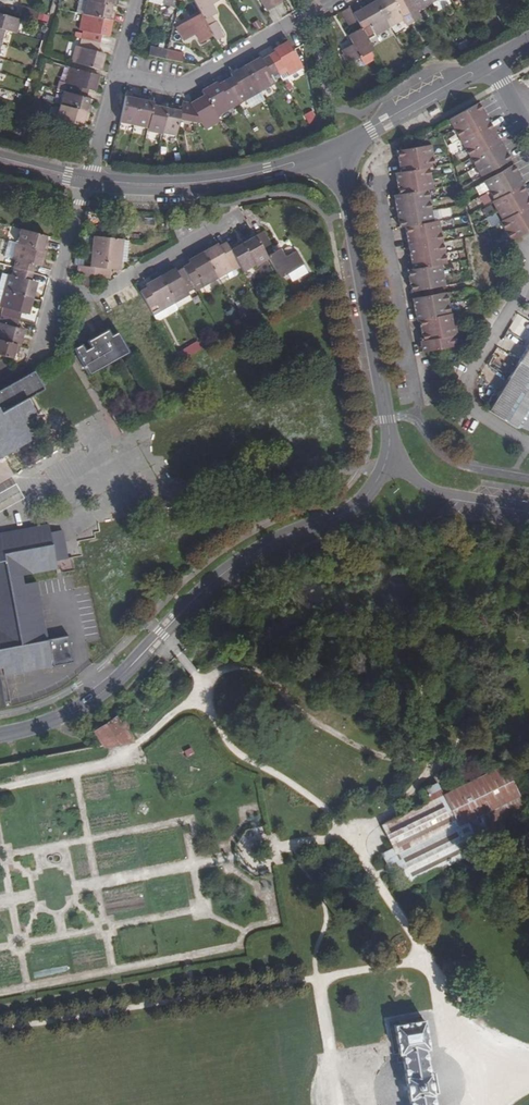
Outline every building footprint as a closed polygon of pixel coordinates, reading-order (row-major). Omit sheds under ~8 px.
[(180,0),(163,0),(162,5),(177,9),(180,0)] [(216,40),(224,35),(216,20),(214,21),(211,15),(217,12),(212,3),(217,0),(193,0),(201,14),(204,20),(207,25),(213,36),(216,40)] [(266,11),(274,6),(271,0),(260,0),(266,11)] [(390,28),(404,20),(399,11),(406,7),(402,0),(379,0),(375,2),(390,28)] [(406,7),(413,18),(420,14),(418,11),(433,3),(431,0),(402,0),(406,7)] [(88,1),(85,15),(113,21),(115,12),(112,12),(113,6),(88,1)] [(361,28),(366,36),(373,32),(376,36),(390,28),(375,2),(361,11),(364,17),(357,21),(358,22),(361,28)] [(23,8),(21,16),(37,21),(40,12),(23,8)] [(349,8),(341,12),(349,27),(351,26),(355,32),(347,36),(352,45),(342,50),(350,63),(374,50),(366,36),(361,28),(358,22),(357,21),(349,8)] [(5,30),(19,34),(22,20),(0,14),(0,28),(5,30)] [(87,32),(85,40),(101,43),(103,35),(109,37),(113,21),(85,15),(84,14),(80,31),(87,32)] [(195,36),(200,44),(213,36),(207,25),(204,20),(201,14),(177,28),(185,41),(195,36)] [(77,47),(73,63),(101,71),(106,55),(99,53),(101,43),(85,40),(83,49),(77,47)] [(275,53),(267,56),(276,72),(281,81),(288,76),(303,68),(292,49),(288,43),(273,51),(275,53)] [(150,46),(148,56),(165,59),(166,50),(150,46)] [(166,50),(165,59),(181,62),(183,53),(166,50)] [(245,67),(260,93),(274,85),(269,76),(276,72),(267,56),(260,61),(259,59),(245,67)] [(241,92),(246,101),(260,93),(245,67),(231,75),(232,77),(225,81),(233,96),(241,92)] [(72,86),(70,94),(86,98),(88,90),(95,92),(100,76),(71,68),(66,84),(72,86)] [(404,81),(408,87),(416,81),(413,76),(404,81)] [(205,96),(217,118),(231,109),(226,100),(233,96),(225,81),(218,86),(217,83),(202,92),(205,96)] [(64,92),(60,106),(88,114),(90,106),(87,105),(89,99),(86,98),(70,94),(64,92)] [(125,97),(120,122),(134,125),(139,97),(131,95),(131,98),(125,97)] [(198,119),(204,130),(219,122),(217,118),(205,96),(192,104),(182,102),(181,108),(179,119),(193,122),(198,119)] [(139,97),(134,125),(148,128),(153,102),(147,101),(147,98),(139,97)] [(148,128),(147,130),(161,133),(166,108),(160,107),(161,104),(153,102),(148,128)] [(478,103),(449,120),(454,130),(481,114),(480,112),(482,110),(478,103)] [(59,106),(55,119),(81,127),(82,121),(86,122),(88,114),(60,106),(59,106)] [(166,108),(161,133),(176,136),(179,119),(181,108),(173,106),(172,109),(166,108)] [(481,114),(454,130),(459,139),(489,122),(485,115),(483,117),(481,114)] [(489,122),(459,139),(464,148),(492,133),(490,130),(493,129),(489,122)] [(492,133),(464,148),(470,158),(500,141),(496,134),(493,135),(492,133)] [(500,141),(470,158),(475,167),(503,152),(501,149),(503,148),(500,141)] [(431,145),(397,151),(398,158),(401,157),(401,161),(432,155),(431,145)] [(503,152),(475,167),(480,177),(510,160),(506,153),(504,154),(503,152)] [(402,164),(399,164),(400,172),(429,167),(434,166),(432,155),(401,161),(402,164)] [(513,165),(483,182),(488,191),(516,176),(515,173),(517,172),(513,165)] [(400,172),(395,173),(397,180),(399,179),(400,183),(431,177),(429,167),(400,172)] [(516,176),(488,191),(494,201),(521,185),(524,184),(520,177),(517,178),(516,176)] [(431,177),(400,183),(400,186),(398,187),(399,194),(427,189),(433,188),(431,177)] [(494,201),(492,202),(497,212),(524,196),(523,194),(525,192),(521,185),(494,201)] [(399,194),(393,195),(395,202),(397,202),(398,205),(429,200),(427,189),(399,194)] [(497,212),(502,221),(528,206),(528,199),(528,197),(526,199),(524,196),(497,212)] [(399,209),(396,209),(397,217),(400,216),(431,211),(429,200),(398,205),(399,209)] [(485,217),(494,212),(490,204),(480,210),(485,217)] [(500,222),(505,232),(528,218),(528,206),(502,221),(500,222)] [(401,219),(398,220),(399,227),(405,226),(433,221),(431,211),(400,216),(401,219)] [(497,215),(487,216),(488,225),(498,224),(497,215)] [(505,232),(510,241),(528,231),(528,218),(505,232)] [(433,221),(405,226),(406,234),(409,233),(409,237),(441,231),(439,220),(433,221)] [(20,228),(16,242),(44,250),(46,242),(43,242),(45,235),(20,228)] [(254,234),(263,249),(271,245),(263,230),(254,234)] [(441,231),(409,237),(410,240),(407,240),(408,248),(442,241),(441,231)] [(254,262),(255,265),(268,258),(266,255),(263,249),(254,234),(250,238),(248,234),(241,238),(242,241),(254,262)] [(93,237),(84,236),(82,254),(87,255),(87,259),(91,259),(93,237)] [(76,266),(75,275),(83,275),(93,277),(94,268),(105,269),(108,238),(93,237),(91,259),(90,268),(76,266)] [(94,268),(93,277),(110,278),(111,269),(120,270),(122,239),(108,238),(105,269),(94,268)] [(128,258),(129,241),(122,240),(121,258),(128,258)] [(235,258),(241,270),(254,262),(242,241),(236,244),(235,241),(228,246),(235,258)] [(442,241),(408,248),(410,255),(412,255),(413,258),(444,252),(442,241)] [(17,260),(15,267),(30,271),(32,264),(40,266),(44,250),(16,242),(11,258),(17,260)] [(204,253),(218,279),(232,271),(228,262),(235,258),(228,246),(226,244),(219,247),(218,245),(204,253)] [(268,258),(279,277),(303,264),(295,250),(283,257),(279,248),(266,255),(268,258)] [(414,261),(411,262),(412,269),(441,264),(446,263),(444,252),(413,258),(414,261)] [(183,268),(192,282),(199,278),(203,287),(218,279),(204,253),(189,261),(190,264),(183,268)] [(412,269),(407,270),(408,278),(411,277),(411,280),(443,275),(441,264),(412,269)] [(13,274),(2,271),(0,278),(0,288),(31,297),(36,281),(28,279),(30,271),(15,267),(13,274)] [(160,278),(175,303),(189,295),(185,286),(192,282),(183,268),(176,271),(175,269),(160,278)] [(83,275),(82,285),(92,286),(93,277),(83,275)] [(412,283),(409,284),(411,292),(423,289),(432,288),(445,286),(443,275),(411,280),(412,283)] [(175,303),(160,278),(145,285),(147,288),(139,292),(153,315),(175,303)] [(4,306),(1,315),(17,319),(19,311),(27,313),(31,297),(0,288),(0,305),(4,306)] [(432,288),(423,289),(425,297),(433,295),(432,288)] [(425,297),(412,299),(414,307),(417,306),(418,309),(448,303),(447,293),(433,295),(425,297)] [(157,322),(177,311),(178,308),(175,303),(153,315),(157,322)] [(418,312),(415,313),(416,321),(420,320),(450,314),(448,303),(418,309),(418,312)] [(450,314),(420,320),(421,328),(423,327),(424,330),(455,325),(453,314),(450,314)] [(18,345),(22,329),(15,327),(17,319),(1,315),(0,320),(0,340),(18,345)] [(425,333),(422,333),(423,341),(454,336),(457,335),(455,325),(424,330),(425,333)] [(72,349),(87,375),(101,367),(114,360),(127,352),(116,332),(110,335),(107,330),(99,334),(86,341),(89,347),(83,350),(80,345),(72,349)] [(424,344),(421,344),(422,353),(456,347),(454,336),(423,341),(424,344)] [(11,359),(13,352),(16,353),(18,345),(0,340),(0,356),(11,359)] [(196,341),(179,350),(183,358),(200,349),(196,341)] [(486,412),(512,429),(514,427),(528,433),(528,432),(528,343),(486,412)] [(35,436),(26,419),(34,414),(25,398),(42,389),(33,371),(0,389),(0,456),(35,436)] [(108,411),(120,432),(128,428),(116,406),(108,411)] [(100,415),(112,436),(120,432),(108,411),(100,415)] [(21,497),(13,483),(0,490),(0,509),(21,497)] [(13,575),(55,568),(53,560),(48,532),(46,524),(0,533),(0,578),(13,575)] [(48,532),(53,560),(65,558),(60,529),(48,532)] [(1,663),(3,674),(59,664),(52,627),(44,629),(35,580),(15,585),(13,575),(0,578),(0,664),(1,663)] [(99,725),(94,729),(107,742),(137,737),(128,727),(133,722),(128,714),(121,719),(115,708),(111,713),(105,720),(99,725)] [(404,903),(486,862),(483,856),(466,823),(519,796),(505,767),(444,796),(438,784),(421,792),(427,804),(381,826),(393,849),(380,855),(404,903)] [(483,856),(505,845),(511,833),(528,824),(528,817),(519,796),(466,823),(483,856)] [(392,1029),(395,1055),(400,1054),(409,1104),(435,1104),(424,1050),(430,1050),(425,1022),(392,1029)] [(349,1104),(365,1102),(363,1086),(347,1088),(349,1104)]
